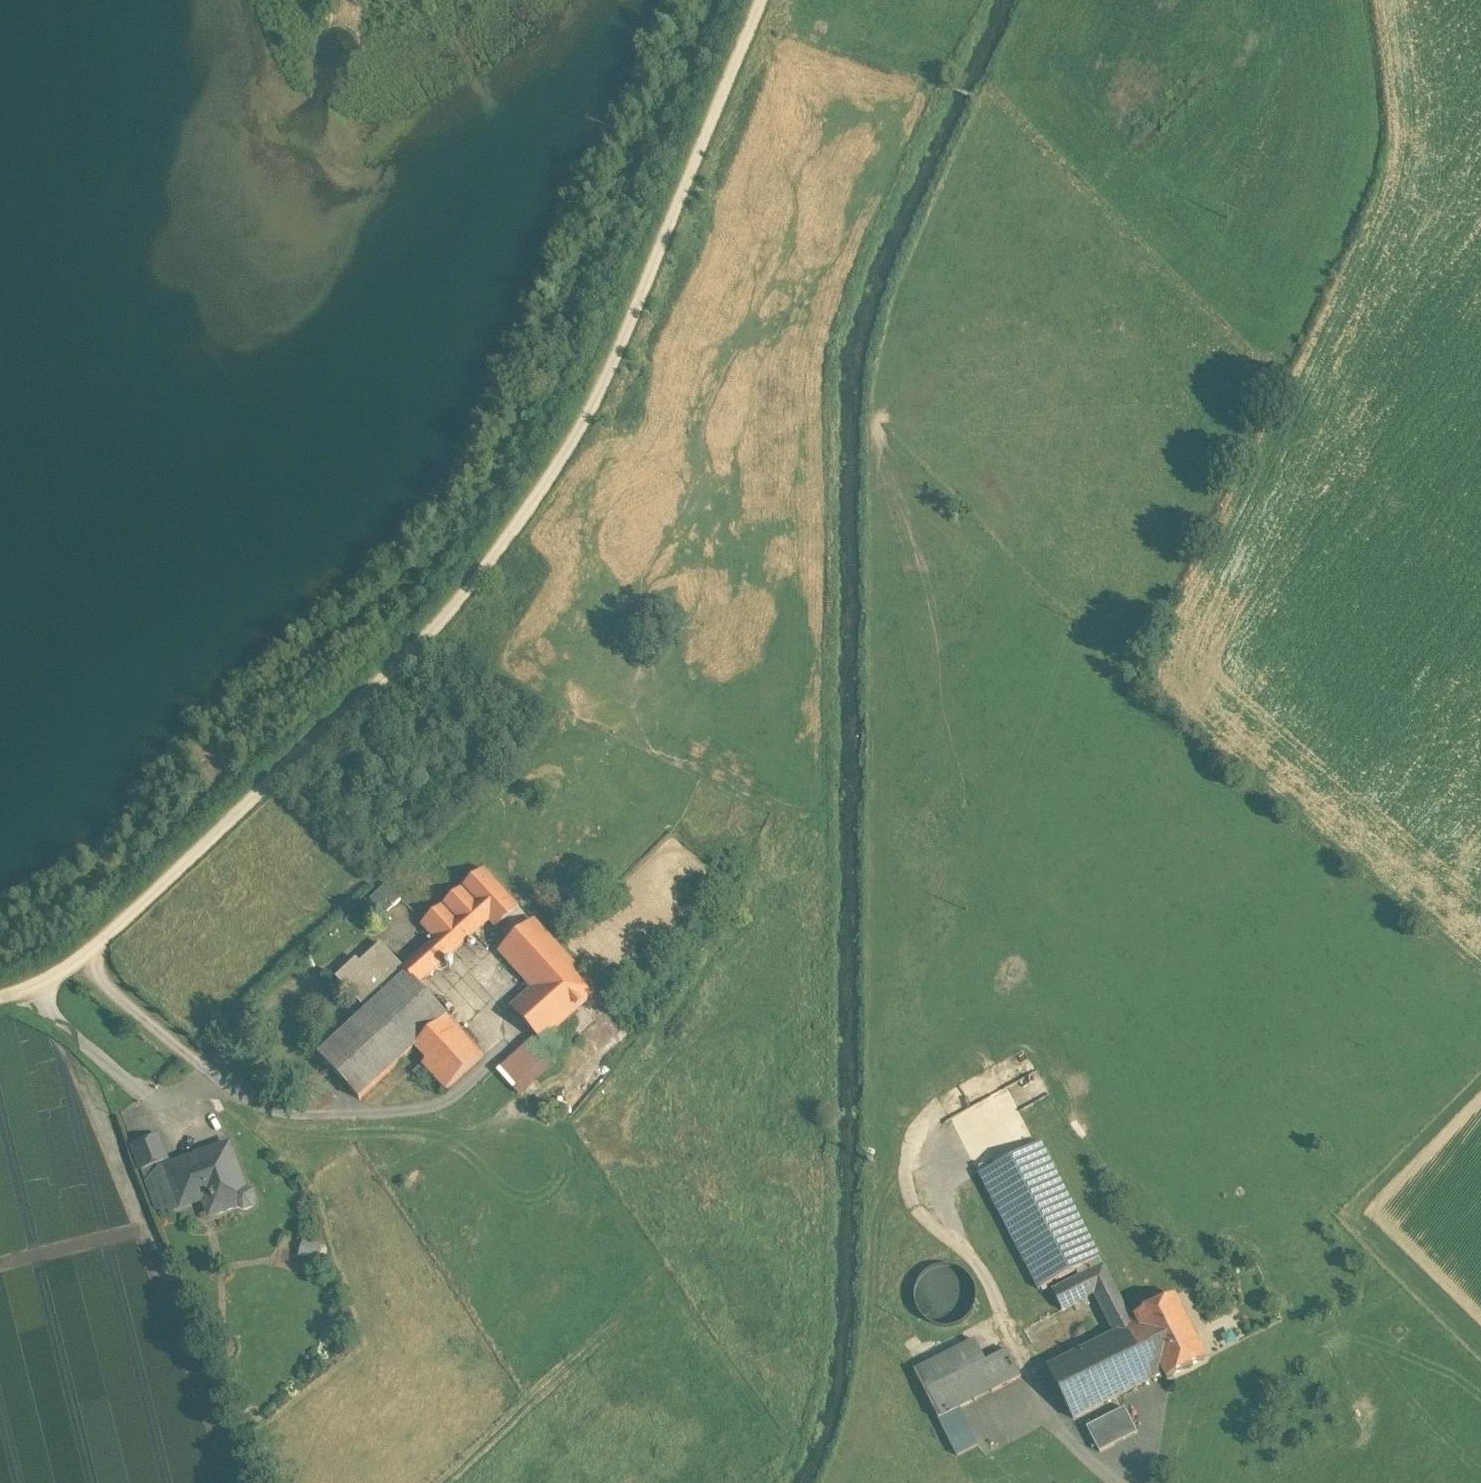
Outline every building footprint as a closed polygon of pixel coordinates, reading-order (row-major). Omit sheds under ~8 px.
[(528,910),(490,868),(424,928),(437,942),(407,970),(412,976),(424,989),(493,926),(501,935),(528,910)] [(386,912),(402,901),(391,886),(375,898),(386,912)] [(542,922),(505,954),(541,995),(517,1017),(547,1050),(608,996),(542,922)] [(360,961),(339,981),(370,1015),(412,976),(407,970),(387,948),(366,967),(360,961)] [(370,1015),(322,1058),(365,1105),(418,1056),(455,1023),(424,989),(412,976),(370,1015)] [(418,1056),(452,1093),(489,1060),(455,1023),(418,1056)] [(537,1040),(501,1073),(524,1099),(561,1066),(537,1040)] [(165,1136),(136,1146),(159,1212),(182,1217),(206,1209),(211,1224),(245,1212),(255,1216),(266,1204),(254,1194),(232,1142),(176,1161),(165,1136)] [(1140,1326),(1048,1144),(981,1178),(1043,1299),(1056,1292),(1068,1316),(1102,1299),(1120,1336),(1140,1326)] [(1216,1364),(1185,1298),(1140,1319),(1170,1385),(1216,1364)] [(1120,1336),(1050,1368),(1076,1425),(1168,1383),(1140,1326),(1120,1336)] [(981,1339),(911,1372),(956,1467),(1045,1425),(1011,1355),(992,1364),(981,1339)] [(1130,1409),(1090,1428),(1103,1454),(1142,1435),(1130,1409)]
